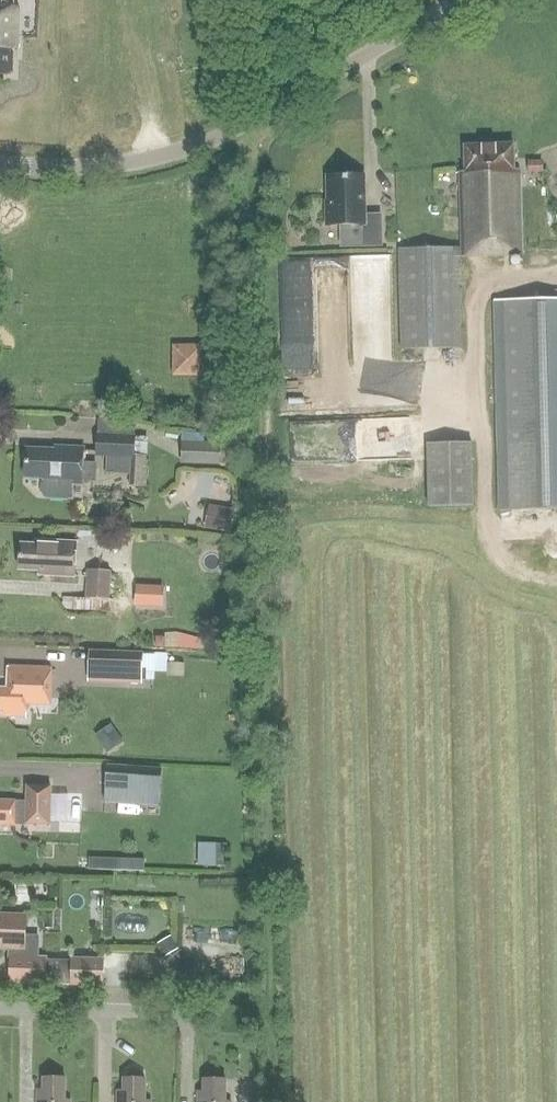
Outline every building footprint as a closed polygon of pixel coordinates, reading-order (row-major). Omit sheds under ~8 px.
[(12,74),(13,50),(17,50),(18,6),(0,6),(0,74),(12,74)] [(399,251),(402,351),(460,349),(457,256),(523,254),(521,171),(515,171),(514,144),(465,145),(466,171),(459,171),(462,249),(399,251)] [(543,161),(529,161),(529,173),(543,173),(543,161)] [(329,177),(329,201),(327,201),(328,225),(342,225),(342,247),(382,245),(381,215),(365,215),(364,176),(329,177)] [(499,510),(556,509),(556,300),(494,301),(499,510)] [(173,374),(206,374),(206,342),(174,342),(173,374)] [(178,440),(179,432),(167,430),(166,438),(178,440)] [(131,457),(135,457),(135,454),(136,436),(99,434),(98,456),(107,456),(106,474),(130,475),(131,457)] [(215,442),(181,441),(180,464),(215,465),(215,442)] [(470,442),(427,442),(428,501),(471,500),(470,442)] [(84,479),(96,479),(97,463),(84,462),(85,447),(56,446),(56,449),(27,448),(26,477),(43,478),(43,481),(45,481),(45,494),(48,496),(69,497),(72,495),(72,482),(83,483),(84,479)] [(135,457),(131,457),(130,475),(129,486),(146,487),(148,455),(135,454),(135,457)] [(234,509),(208,504),(205,529),(230,533),(234,509)] [(40,576),(77,577),(78,542),(39,540),(39,545),(21,544),(20,568),(40,569),(40,576)] [(88,570),(87,597),(110,598),(111,571),(88,570)] [(156,647),(164,647),(164,638),(156,637),(156,647)] [(142,653),(90,651),(89,666),(116,667),(115,680),(141,681),(142,653)] [(26,717),(27,698),(50,698),(52,668),(8,666),(7,690),(0,690),(0,716),(26,717)] [(107,751),(123,740),(111,723),(95,734),(107,751)] [(161,769),(107,765),(105,802),(158,805),(161,769)] [(54,785),(53,815),(67,815),(68,785),(54,785)] [(15,826),(15,825),(28,826),(29,825),(50,826),(51,788),(27,787),(26,803),(16,802),(0,801),(0,825),(15,826)] [(217,843),(216,865),(228,865),(229,843),(217,843)] [(116,870),(116,858),(88,857),(88,869),(116,870)] [(0,914),(0,949),(11,950),(10,983),(103,986),(104,959),(72,958),(72,960),(46,959),(46,958),(38,958),(39,937),(26,936),(26,915),(0,914)] [(178,949),(173,940),(160,948),(166,956),(178,949)] [(71,1099),(65,1099),(65,1077),(43,1077),(43,1089),(37,1089),(37,1101),(71,1101),(71,1099)] [(118,1101),(152,1101),(152,1099),(146,1099),(146,1077),(124,1077),(124,1089),(118,1089),(118,1101)] [(232,1100),(226,1100),(226,1078),(204,1078),(204,1090),(198,1090),(198,1101),(232,1101),(232,1100)]
